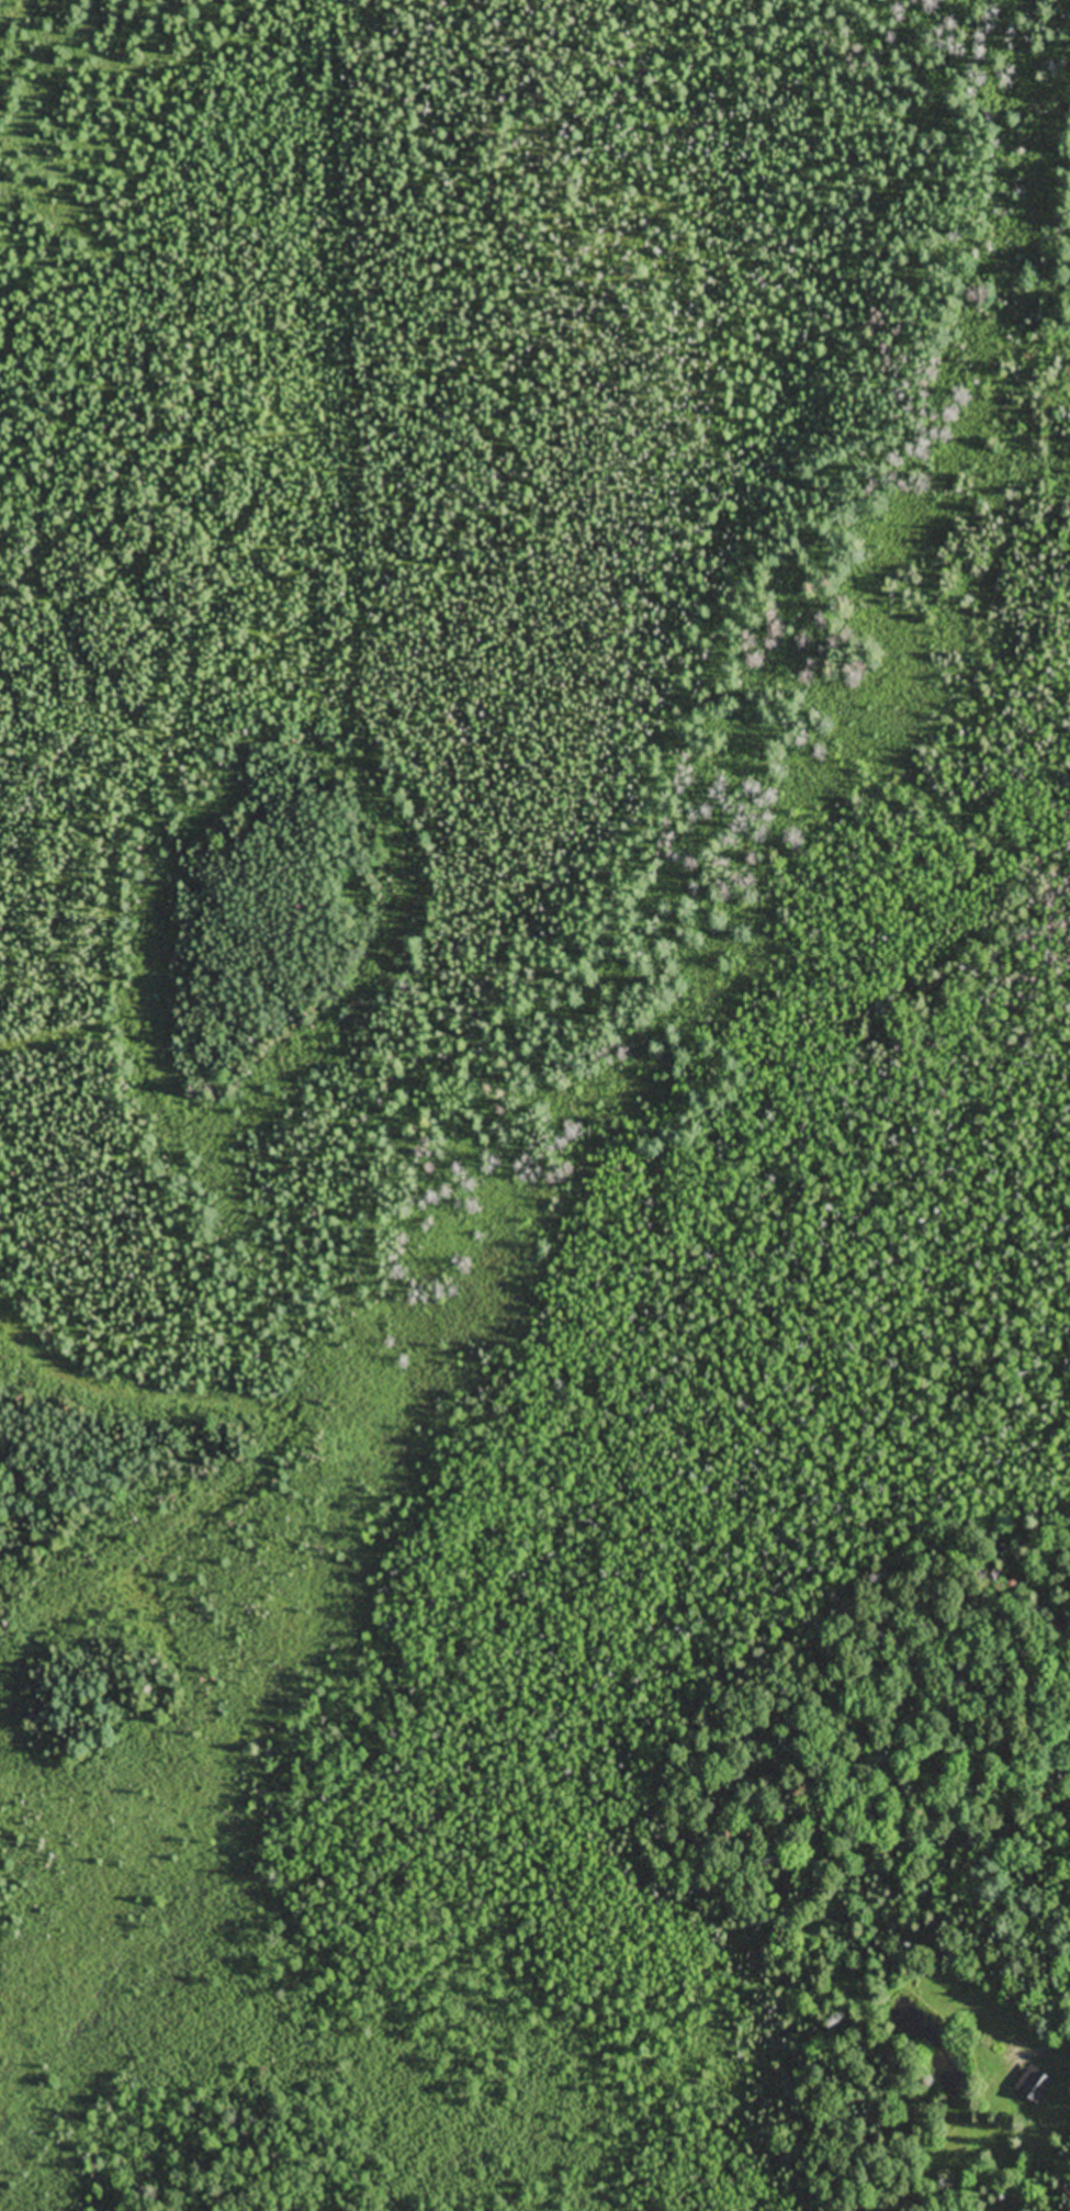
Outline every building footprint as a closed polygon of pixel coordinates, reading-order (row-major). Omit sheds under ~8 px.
[(1042,2102),(1053,2075),(1029,2065),(1018,2093),(1042,2102)]
